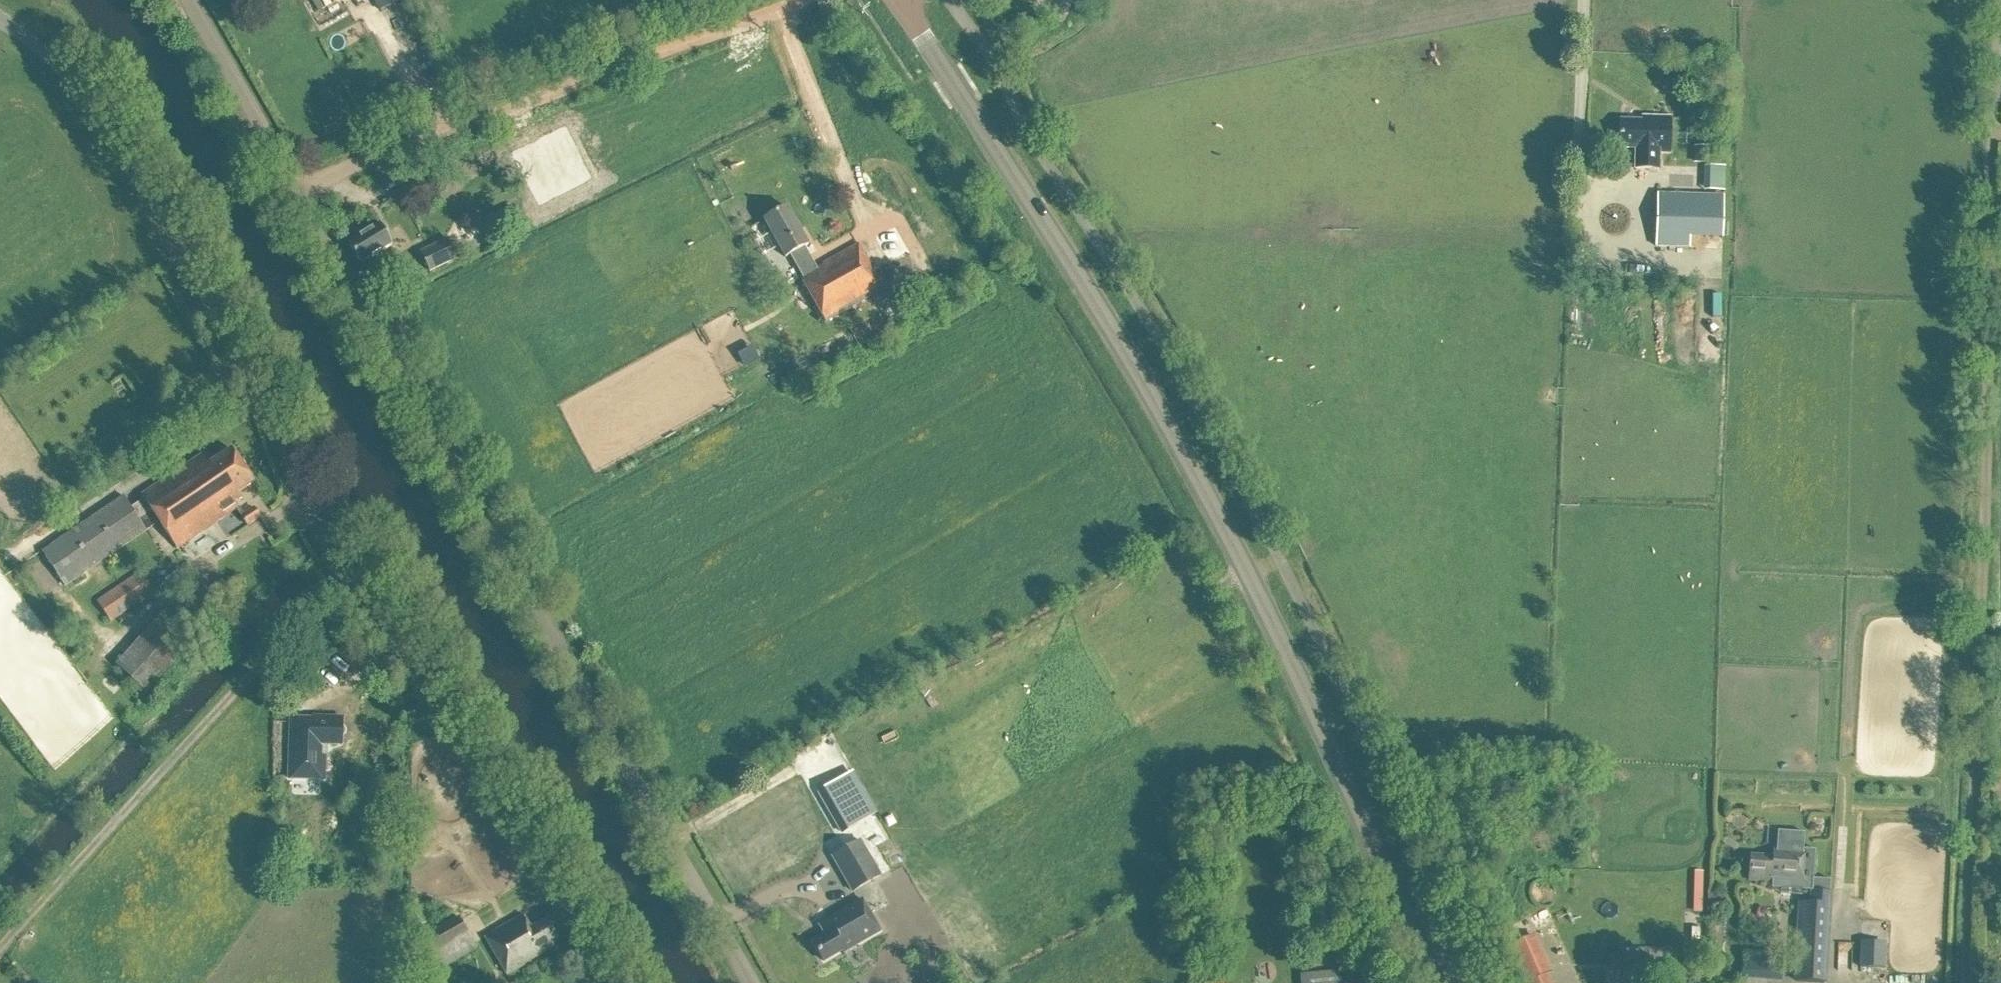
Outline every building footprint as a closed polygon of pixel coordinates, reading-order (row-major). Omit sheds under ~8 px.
[(318,9),(325,5),(322,0),(313,0),(318,9)] [(377,13),(400,0),(370,0),(377,13)] [(1673,82),(1673,95),(1685,95),(1685,82),(1673,82)] [(1620,121),(1619,149),(1635,150),(1634,170),(1658,170),(1659,154),(1669,155),(1670,119),(1642,118),(1642,122),(1620,121)] [(1722,239),(1724,196),(1657,193),(1655,248),(1689,249),(1690,238),(1722,239)] [(790,256),(803,279),(801,280),(825,323),(884,290),(858,245),(823,265),(824,267),(817,271),(804,248),(808,246),(787,208),(764,221),(785,259),(790,256)] [(380,226),(348,244),(360,264),(392,246),(380,226)] [(474,233),(455,242),(461,254),(480,245),(474,233)] [(430,273),(456,260),(446,240),(420,252),(430,273)] [(132,509),(124,497),(42,553),(65,587),(142,534),(145,537),(162,526),(177,550),(238,509),(236,505),(243,501),(238,494),(254,484),(232,450),(211,464),(204,454),(142,496),(144,500),(132,509)] [(256,508),(242,517),(249,527),(262,518),(256,508)] [(97,603),(111,624),(153,595),(139,574),(97,603)] [(171,606),(117,665),(147,693),(201,633),(171,606)] [(325,746),(342,747),(342,719),(313,718),(313,720),(290,720),(288,780),(324,781),(325,746)] [(841,835),(877,814),(852,772),(817,793),(841,835)] [(1751,873),(1750,881),(1771,883),(1771,887),(1826,892),(1827,881),(1810,879),(1812,852),(1800,851),(1801,837),(1775,835),(1774,849),(1773,849),(1773,858),(1750,857),(1749,873),(1751,873)] [(833,858),(853,893),(880,876),(860,842),(833,858)] [(1808,904),(1797,903),(1793,982),(1803,982),(1827,982),(1833,893),(1809,891),(1808,904)] [(1722,893),(1707,893),(1707,914),(1722,914),(1722,893)] [(828,935),(813,943),(824,963),(842,952),(844,954),(881,932),(862,901),(822,924),(828,935)] [(507,976),(561,945),(546,920),(531,928),(523,915),(485,938),(507,976)] [(458,919),(413,946),(431,976),(476,950),(458,919)] [(1504,948),(1519,982),(1550,982),(1547,975),(1551,973),(1534,935),(1504,948)] [(1863,939),(1862,965),(1888,966),(1889,939),(1863,939)] [(1620,949),(1620,957),(1613,957),(1613,972),(1620,972),(1620,981),(1669,982),(1669,960),(1668,960),(1668,949),(1620,949)] [(1750,977),(1784,977),(1784,955),(1750,954),(1750,977)]
